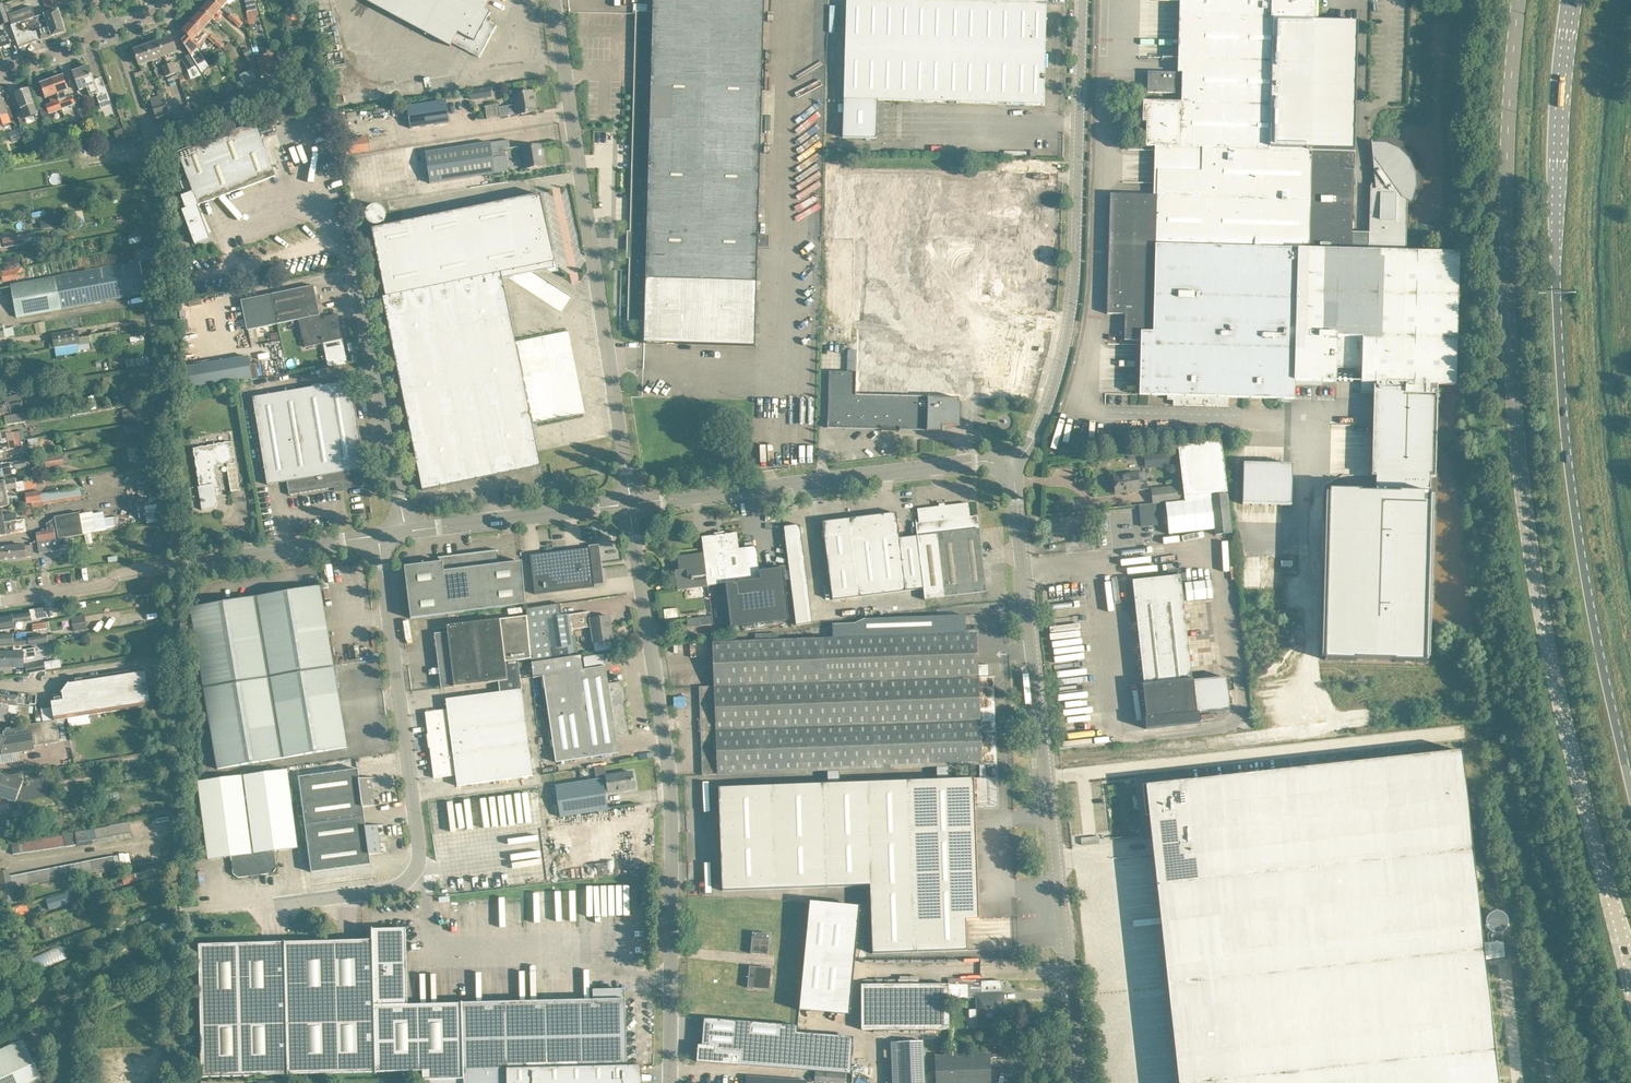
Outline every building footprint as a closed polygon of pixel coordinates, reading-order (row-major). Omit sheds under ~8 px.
[(202,9),(212,18),(222,8),(213,0),(210,0),(202,9)] [(247,18),(249,24),(255,23),(254,17),(258,16),(255,0),(244,0),(247,11),(246,12),(247,18)] [(450,47),(452,43),(479,57),(496,26),(490,22),(492,18),(488,16),(490,12),(485,9),(490,0),(364,0),(450,47)] [(653,14),(637,13),(629,319),(645,320),(644,343),(678,343),(678,344),(755,346),(755,334),(764,0),(654,0),(653,14)] [(843,138),(876,139),(877,100),(1044,104),(1044,81),(1045,81),(1045,76),(1042,76),(1042,68),(1046,68),(1047,55),(1045,55),(1047,0),(846,0),(843,138)] [(0,26),(10,22),(3,3),(0,4),(0,25),(0,26)] [(5,6),(12,25),(36,17),(32,6),(13,12),(10,4),(5,6)] [(202,9),(192,20),(203,29),(212,18),(202,9)] [(36,17),(12,25),(19,47),(41,40),(52,36),(66,32),(58,10),(36,17)] [(228,17),(234,22),(237,18),(232,13),(228,17)] [(237,18),(234,22),(239,27),(243,23),(237,18)] [(203,29),(192,20),(182,31),(187,35),(182,41),(198,66),(205,61),(197,48),(209,35),(203,29)] [(315,29),(313,21),(305,23),(306,31),(315,29)] [(11,47),(10,45),(11,44),(6,31),(0,33),(0,48),(4,47),(5,49),(11,47)] [(209,38),(215,43),(218,40),(212,35),(209,38)] [(172,36),(159,41),(165,57),(177,53),(172,36)] [(218,40),(215,43),(220,48),(224,45),(218,40)] [(159,41),(146,45),(152,62),(165,57),(159,41)] [(229,42),(223,49),(228,52),(233,46),(229,42)] [(152,62),(146,45),(134,50),(135,52),(132,53),(133,57),(136,56),(140,66),(152,62)] [(250,56),(247,49),(242,52),(245,58),(250,56)] [(271,69),(268,58),(267,53),(256,56),(261,73),(264,72),(271,69)] [(187,70),(191,80),(202,75),(189,54),(181,59),(188,69),(187,70)] [(289,56),(278,58),(281,76),(292,74),(289,56)] [(173,62),(167,64),(171,75),(178,72),(173,62)] [(171,75),(167,64),(161,66),(165,77),(171,75)] [(96,95),(101,108),(112,105),(105,86),(97,89),(89,66),(73,72),(80,90),(88,87),(91,97),(96,95)] [(251,70),(240,76),(247,88),(258,81),(251,70)] [(63,76),(52,80),(62,109),(63,112),(72,109),(71,106),(76,104),(73,96),(67,98),(64,92),(69,90),(63,76)] [(62,109),(52,80),(41,84),(46,99),(50,97),(52,104),(40,108),(45,122),(47,128),(53,126),(51,120),(52,120),(50,114),(62,109)] [(492,96),(490,87),(480,89),(481,98),(492,96)] [(29,88),(15,93),(19,103),(21,109),(24,117),(31,115),(37,112),(32,98),(29,88)] [(516,104),(499,107),(501,117),(518,114),(525,113),(536,112),(532,91),(522,93),(515,94),(516,104)] [(11,123),(2,98),(0,98),(0,127),(11,123)] [(446,100),(407,106),(410,128),(449,122),(446,100)] [(165,102),(162,103),(152,106),(155,115),(168,111),(165,102)] [(485,106),(487,119),(501,117),(499,107),(498,104),(485,106)] [(84,106),(78,109),(82,121),(89,118),(84,106)] [(190,110),(185,111),(173,116),(177,124),(193,118),(190,110)] [(168,111),(155,115),(156,116),(158,123),(170,119),(168,112),(168,111)] [(197,206),(276,177),(272,166),(256,123),(178,152),(188,179),(181,182),(185,195),(182,196),(186,209),(183,210),(195,244),(211,239),(211,238),(209,239),(208,234),(212,233),(212,232),(203,213),(200,214),(197,206)] [(9,133),(12,142),(24,137),(21,128),(9,133)] [(369,138),(346,141),(347,154),(370,151),(369,138)] [(34,141),(29,142),(33,155),(51,150),(49,142),(35,145),(34,141)] [(503,172),(501,157),(506,156),(503,141),(493,142),(426,153),(431,183),(484,175),(503,172)] [(541,146),(523,149),(526,169),(544,166),(541,146)] [(1002,170),(1046,171),(1047,160),(1002,158),(1002,170)] [(541,194),(372,229),(386,297),(383,297),(423,491),(541,466),(540,462),(550,460),(550,461),(579,455),(574,429),(567,395),(547,399),(548,400),(528,404),(503,279),(508,278),(547,270),(554,269),(553,263),(554,262),(552,252),(541,194)] [(375,208),(359,208),(360,224),(376,224),(375,208)] [(131,244),(142,241),(140,230),(128,232),(131,244)] [(5,241),(6,248),(25,244),(24,238),(5,241)] [(860,239),(856,372),(856,395),(959,398),(985,399),(987,331),(980,331),(983,242),(860,239)] [(140,261),(135,262),(11,285),(17,317),(103,302),(146,294),(140,261)] [(21,267),(10,269),(12,279),(23,277),(21,267)] [(307,318),(320,316),(314,285),(271,294),(241,300),(247,330),(277,324),(307,318)] [(320,316),(307,318),(308,324),(300,326),(303,339),(304,339),(305,347),(343,340),(337,314),(324,317),(325,318),(321,319),(320,316)] [(12,328),(4,330),(5,338),(14,336),(12,328)] [(80,344),(79,338),(78,329),(52,334),(54,348),(77,344),(80,344)] [(77,344),(54,348),(56,357),(78,353),(77,344)] [(342,349),(325,352),(328,367),(345,364),(342,349)] [(222,361),(182,367),(186,389),(226,382),(222,361)] [(856,395),(856,372),(829,371),(828,419),(828,428),(881,429),(881,431),(882,431),(882,427),(899,428),(899,432),(900,432),(900,430),(927,431),(942,431),(942,430),(942,425),(960,426),(961,402),(959,402),(959,398),(856,395)] [(355,457),(363,456),(351,381),(253,398),(268,485),(287,481),(289,495),(343,486),(344,489),(368,485),(365,466),(357,467),(355,457)] [(0,405),(0,416),(4,415),(6,425),(26,422),(21,395),(0,398),(1,404),(0,405)] [(61,414),(59,403),(37,407),(39,419),(61,414)] [(132,408),(130,408),(131,422),(140,421),(138,407),(132,408)] [(138,424),(123,424),(123,433),(138,433),(138,424)] [(19,440),(17,432),(3,436),(1,430),(0,430),(0,444),(19,440)] [(2,457),(1,451),(4,450),(5,451),(21,448),(19,440),(0,444),(0,457),(2,457)] [(1182,501),(1165,502),(1169,534),(1189,532),(1215,529),(1215,535),(1231,533),(1227,494),(1211,496),(1211,494),(1227,492),(1221,441),(1178,446),(1183,485),(1181,485),(1182,501)] [(202,498),(204,509),(201,509),(201,510),(215,508),(216,507),(217,506),(217,505),(217,504),(216,494),(223,493),(218,467),(227,465),(231,492),(240,490),(238,479),(235,463),(232,442),(214,445),(194,448),(200,486),(202,498)] [(1170,452),(1150,454),(1152,469),(1172,467),(1170,452)] [(365,466),(363,456),(355,457),(357,467),(365,466)] [(64,467),(63,457),(44,460),(46,469),(64,467)] [(1294,490),(1300,490),(1300,460),(1292,460),(1292,463),(1235,463),(1235,504),(1294,504),(1294,490)] [(15,468),(15,469),(27,468),(26,461),(14,463),(15,468)] [(4,477),(12,475),(11,468),(15,468),(14,463),(4,464),(4,463),(0,464),(0,477),(4,477)] [(1113,475),(1115,491),(1124,490),(1125,493),(1139,491),(1139,490),(1148,489),(1147,481),(1138,482),(1137,473),(1113,475)] [(10,506),(7,490),(17,488),(17,492),(37,488),(35,479),(16,483),(15,479),(0,482),(0,508),(10,506)] [(1153,504),(1165,502),(1182,501),(1181,485),(1152,489),(1153,504)] [(32,502),(32,503),(82,496),(80,487),(41,493),(40,491),(25,494),(27,503),(32,502)] [(1326,494),(1322,656),(1325,656),(1325,660),(1356,661),(1356,660),(1394,661),(1394,662),(1425,663),(1426,659),(1429,659),(1433,497),(1430,497),(1430,493),(1376,492),(1329,490),(1329,494),(1326,494)] [(82,496),(32,503),(33,508),(43,507),(42,505),(82,499),(82,496)] [(969,503),(921,509),(918,509),(919,523),(916,523),(916,522),(925,600),(925,599),(987,592),(978,516),(970,517),(969,503)] [(27,532),(25,519),(17,520),(16,513),(4,514),(3,511),(0,511),(0,536),(27,532)] [(80,513),(55,517),(59,538),(84,534),(80,513)] [(896,513),(849,519),(858,597),(906,591),(923,589),(917,536),(899,538),(896,513)] [(832,600),(858,597),(849,519),(823,522),(832,600)] [(784,527),(785,535),(801,533),(800,525),(784,527)] [(36,533),(38,542),(49,540),(56,539),(54,527),(47,528),(47,531),(36,533)] [(1077,528),(1079,541),(1088,540),(1087,527),(1077,528)] [(727,583),(725,584),(731,627),(790,620),(783,568),(760,571),(757,546),(739,548),(737,532),(721,534),(727,583)] [(727,583),(721,534),(702,537),(704,553),(706,576),(707,586),(727,583)] [(49,540),(38,542),(39,554),(60,550),(58,539),(56,539),(49,540)] [(33,557),(32,545),(25,546),(4,548),(0,548),(0,560),(33,557)] [(531,555),(532,566),(535,594),(595,587),(594,585),(604,584),(599,545),(589,546),(589,548),(531,555)] [(405,566),(411,619),(526,605),(522,561),(498,564),(496,551),(442,557),(438,557),(438,558),(439,558),(440,562),(405,566)] [(706,576),(704,553),(678,556),(679,565),(682,564),(683,568),(675,569),(677,589),(695,587),(694,578),(706,576)] [(1243,587),(1259,586),(1258,560),(1243,560),(1243,587)] [(1133,581),(1144,685),(1192,680),(1191,667),(1204,666),(1202,649),(1189,650),(1183,600),(1186,599),(1187,601),(1213,598),(1211,580),(1185,583),(1185,590),(1182,590),(1181,581),(1186,580),(1185,575),(1133,581)] [(807,584),(791,586),(796,625),(812,623),(807,584)] [(191,608),(193,622),(322,600),(320,586),(191,608)] [(193,622),(206,695),(335,674),(322,600),(193,622)] [(526,609),(527,616),(531,659),(532,663),(575,656),(571,630),(591,627),(594,643),(613,640),(610,616),(588,619),(587,613),(590,612),(562,616),(560,605),(562,604),(526,609)] [(0,617),(0,631),(16,628),(15,622),(47,618),(46,608),(30,610),(30,613),(0,617)] [(678,618),(677,609),(664,610),(665,619),(678,618)] [(88,629),(85,615),(72,617),(74,631),(88,629)] [(978,666),(976,633),(965,634),(965,615),(954,616),(866,619),(855,624),(833,625),(834,638),(823,639),(827,771),(840,770),(937,767),(949,766),(980,765),(985,765),(996,764),(993,677),(987,677),(987,665),(978,666)] [(454,687),(508,681),(521,679),(519,661),(531,659),(527,616),(447,626),(455,687),(454,687)] [(699,618),(700,626),(712,624),(711,616),(699,618)] [(32,624),(33,630),(48,628),(47,622),(32,624)] [(180,624),(182,636),(191,635),(189,623),(180,624)] [(8,647),(14,646),(15,649),(23,648),(23,646),(49,642),(48,634),(29,638),(15,638),(14,634),(0,634),(0,647),(8,647)] [(827,771),(823,639),(714,643),(715,686),(700,687),(703,775),(827,771)] [(0,653),(0,667),(24,667),(24,659),(37,657),(36,647),(25,649),(23,649),(23,653),(0,653)] [(583,655),(575,656),(532,663),(534,677),(543,676),(556,762),(619,753),(616,736),(629,734),(628,725),(627,725),(626,720),(627,720),(626,716),(624,705),(625,705),(624,701),(621,701),(621,696),(626,695),(625,694),(623,695),(623,691),(622,691),(621,687),(622,687),(621,682),(608,684),(606,666),(585,669),(583,655)] [(26,666),(28,673),(46,670),(44,662),(26,666)] [(51,698),(53,708),(55,721),(64,719),(90,715),(97,714),(151,706),(145,669),(73,680),(73,683),(69,684),(70,683),(69,683),(62,693),(63,693),(63,697),(51,698)] [(335,674),(206,695),(218,769),(347,747),(335,674)] [(1143,685),(1146,718),(1199,712),(1199,714),(1230,710),(1227,677),(1226,677),(1194,681),(1194,679),(1192,680),(1144,685),(1143,685)] [(521,679),(508,681),(509,691),(446,699),(447,710),(426,713),(434,778),(456,775),(457,786),(468,784),(533,776),(522,689),(521,679)] [(18,706),(18,704),(30,705),(30,703),(36,704),(37,696),(19,693),(18,697),(0,695),(0,704),(18,706)] [(0,704),(0,722),(8,722),(9,711),(10,712),(10,714),(29,716),(30,705),(18,704),(18,706),(0,704)] [(1135,705),(1122,705),(1123,730),(1136,730),(1135,705)] [(42,709),(44,722),(55,721),(53,708),(42,709)] [(1199,712),(1146,718),(1145,718),(1146,729),(1200,723),(1199,714),(1199,712)] [(2,755),(35,749),(35,746),(67,740),(64,719),(55,721),(44,722),(31,724),(7,728),(5,736),(0,735),(0,754),(2,755)] [(1161,783),(1142,785),(1142,788),(1144,788),(1147,813),(1145,813),(1145,816),(1151,816),(1171,986),(1484,951),(1483,942),(1462,751),(1201,780),(1188,781),(1188,785),(1162,788),(1161,783)] [(985,778),(985,765),(980,765),(981,778),(950,780),(949,766),(937,767),(937,780),(840,783),(840,770),(827,771),(828,784),(719,788),(722,891),(870,886),(872,954),(967,950),(966,920),(979,919),(975,805),(982,804),(982,802),(985,802),(985,808),(998,807),(997,778),(985,778)] [(287,769),(243,775),(256,875),(273,873),(277,868),(275,851),(297,848),(287,769)] [(299,777),(302,801),(373,791),(371,778),(377,777),(359,779),(358,769),(299,777)] [(24,809),(24,808),(46,804),(47,805),(54,804),(53,796),(48,796),(45,776),(41,777),(40,770),(8,776),(0,773),(0,797),(18,802),(19,810),(24,809)] [(632,772),(621,774),(607,776),(609,792),(635,788),(632,772)] [(256,875),(243,775),(198,781),(209,859),(231,856),(234,874),(239,877),(256,875)] [(110,776),(99,778),(101,787),(112,785),(110,776)] [(608,809),(603,779),(556,787),(561,817),(608,809)] [(302,801),(305,825),(365,817),(363,807),(381,805),(380,804),(375,805),(373,791),(302,801)] [(24,808),(24,809),(25,817),(48,814),(47,805),(46,804),(24,808)] [(444,806),(448,835),(463,834),(462,828),(488,825),(487,818),(479,819),(478,806),(461,808),(460,805),(444,806)] [(305,825),(308,848),(379,839),(378,826),(383,825),(383,824),(366,827),(365,817),(305,825)] [(64,836),(12,844),(13,854),(66,847),(77,845),(77,846),(132,837),(130,822),(110,825),(111,827),(64,835),(64,836)] [(379,839),(308,848),(312,872),(371,864),(370,855),(387,852),(381,853),(379,839)] [(113,856),(9,876),(11,887),(115,868),(113,856)] [(9,876),(8,870),(1,871),(0,866),(0,886),(1,887),(2,891),(12,889),(11,887),(9,876)] [(135,875),(122,879),(124,884),(137,881),(135,875)] [(634,916),(635,885),(600,884),(599,915),(634,916)] [(577,886),(578,916),(594,915),(594,885),(577,886)] [(570,928),(569,898),(523,898),(523,897),(497,897),(497,927),(524,927),(524,929),(570,928)] [(807,902),(800,1012),(847,1015),(855,905),(807,902)] [(202,1077),(417,1071),(415,1005),(408,1005),(406,929),(373,929),(373,928),(372,928),(373,940),(199,945),(202,1054),(201,1054),(202,1077)] [(751,953),(768,955),(770,934),(753,932),(751,953)] [(1171,986),(1181,1082),(1498,1082),(1485,960),(1505,958),(1503,940),(1483,942),(1484,951),(1171,986)] [(29,958),(20,960),(22,967),(31,964),(29,958)] [(771,968),(750,966),(748,988),(769,990),(771,968)] [(950,997),(950,985),(862,985),(862,996),(862,1029),(949,1029),(950,997)] [(981,985),(950,985),(950,997),(973,997),(973,993),(976,993),(977,1025),(986,1025),(997,1025),(997,1009),(1003,1009),(1003,992),(981,993),(981,985)] [(423,1071),(423,1079),(465,1078),(465,1070),(627,1066),(625,999),(415,1005),(417,1071),(423,1071)] [(701,1045),(697,1045),(696,1061),(697,1062),(708,1063),(850,1073),(851,1055),(852,1045),(796,1041),(797,1026),(703,1018),(701,1045)] [(46,1024),(47,1044),(60,1044),(59,1023),(46,1024)] [(32,1059),(23,1039),(0,1050),(0,1082),(28,1082),(41,1077),(32,1059)] [(898,1082),(925,1082),(923,1041),(896,1042),(898,1082)] [(936,1082),(991,1082),(990,1059),(992,1059),(992,1058),(1005,1057),(1004,1044),(985,1045),(985,1053),(935,1055),(936,1082)] [(639,1066),(627,1066),(465,1070),(465,1078),(423,1079),(423,1082),(639,1082),(639,1066)] [(815,1081),(838,1082),(845,1082),(846,1074),(816,1071),(815,1081)]
